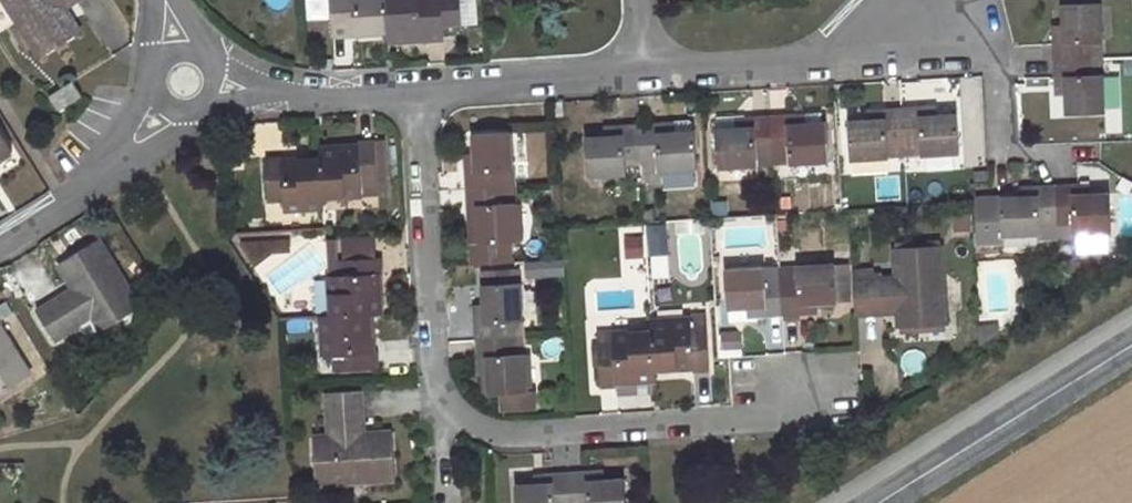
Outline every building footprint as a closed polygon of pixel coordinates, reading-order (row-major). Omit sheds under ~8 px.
[(38,57),(79,32),(64,8),(77,0),(3,0),(38,57)] [(334,34),(389,31),(387,0),(332,0),(334,34)] [(389,31),(390,39),(444,36),(443,27),(462,26),(460,0),(387,0),(389,31)] [(1100,3),(1062,4),(1063,26),(1063,34),(1055,34),(1055,60),(1095,59),(1094,41),(1102,41),(1100,3)] [(1102,59),(1102,41),(1094,41),(1095,59),(1102,59)] [(1066,93),(1066,114),(1104,112),(1102,73),(1095,74),(1095,59),(1055,60),(1056,86),(1066,86),(1066,93)] [(81,97),(72,81),(49,95),(59,111),(81,97)] [(960,154),(958,114),(938,115),(931,115),(930,105),(903,107),(905,146),(923,145),(923,156),(960,154)] [(938,105),(930,105),(931,115),(938,115),(938,105)] [(849,121),(851,160),(852,174),(890,172),(890,158),(889,147),(905,146),(903,107),(877,108),(878,119),(871,119),(849,121)] [(829,161),(828,122),(807,124),(800,124),(799,114),(771,117),(773,155),(790,154),(791,164),(829,161)] [(773,155),(771,117),(746,118),(746,128),(739,128),(717,129),(721,168),(758,166),(757,156),(773,155)] [(746,128),(746,118),(738,118),(739,128),(746,128)] [(698,170),(696,131),(674,133),(667,133),(667,123),(639,125),(641,164),(659,163),(660,173),(698,170)] [(607,137),(587,138),(588,177),(627,174),(626,165),(641,164),(639,125),(614,126),(615,136),(607,137)] [(615,136),(614,126),(606,127),(607,137),(615,136)] [(513,132),(473,134),(475,156),(475,163),(465,164),(466,190),(506,187),(505,170),(514,170),(513,132)] [(0,133),(0,158),(11,151),(0,133)] [(387,165),(386,140),(362,141),(362,148),(322,150),(322,159),(324,196),(365,194),(365,185),(380,184),(378,166),(387,165)] [(906,157),(923,156),(923,145),(905,146),(906,157)] [(889,147),(890,158),(906,157),(905,146),(889,147)] [(757,156),(758,166),(774,165),(773,155),(757,156)] [(282,156),(267,157),(269,201),(284,201),(284,209),(325,206),(324,196),(322,159),(282,161),(282,156)] [(642,174),(660,173),(659,163),(641,164),(642,174)] [(365,185),(365,194),(389,192),(387,165),(378,166),(380,184),(365,185)] [(515,186),(514,170),(505,170),(506,187),(515,186)] [(1114,233),(1112,193),(1091,194),(1084,194),(1083,184),(1055,185),(1056,224),(1074,223),(1075,235),(1114,233)] [(1091,184),(1083,184),(1084,194),(1091,194),(1091,184)] [(1023,197),(1002,197),(1004,238),(1042,236),(1042,225),(1056,224),(1055,185),(1030,186),(1030,196),(1023,197)] [(507,203),(517,202),(515,186),(506,187),(507,203)] [(473,244),(474,262),(513,260),(512,242),(519,241),(517,202),(507,203),(506,187),(466,190),(468,215),(479,214),(481,243),(473,244)] [(479,214),(468,215),(471,244),(473,244),(481,243),(479,214)] [(652,225),(655,256),(668,255),(666,224),(652,225)] [(76,288),(39,311),(57,340),(94,316),(102,330),(141,306),(100,239),(61,263),(76,288)] [(946,327),(942,246),(895,248),(896,278),(853,279),(855,314),(899,312),(900,329),(946,327)] [(386,257),(342,259),(343,274),(334,275),(337,316),(372,314),(382,313),(379,272),(386,272),(386,257)] [(836,263),(780,267),(783,316),(810,314),(809,304),(816,303),(838,302),(838,299),(848,298),(846,266),(836,266),(836,263)] [(780,267),(727,270),(730,310),(749,309),(758,308),(758,318),(783,316),(780,267)] [(522,282),(482,284),(483,305),(484,312),(474,313),(476,340),(515,337),(525,337),(522,282)] [(809,304),(810,314),(817,314),(816,303),(809,304)] [(750,318),(758,318),(758,308),(749,309),(750,318)] [(336,353),(337,369),(381,367),(380,352),(374,352),(372,314),(337,316),(327,317),(329,354),(336,353)] [(693,314),(693,319),(694,327),(708,326),(707,314),(693,314)] [(710,371),(708,326),(694,327),(693,319),(651,321),(652,332),(653,368),(696,366),(696,372),(710,371)] [(32,374),(0,322),(0,394),(32,374)] [(597,332),(598,343),(617,342),(616,334),(616,331),(597,332)] [(617,342),(598,343),(600,387),(619,386),(619,380),(640,379),(650,379),(654,378),(653,368),(652,332),(616,334),(617,342)] [(528,389),(526,352),(516,353),(515,337),(476,340),(477,365),(487,365),(487,372),(488,393),(501,393),(502,407),(534,405),(533,389),(528,389)] [(516,353),(526,352),(525,337),(515,337),(516,353)] [(487,365),(477,365),(478,373),(487,372),(487,365)] [(619,386),(619,393),(641,392),(640,379),(619,380),(619,386)] [(650,379),(640,379),(641,392),(650,391),(650,379)] [(363,390),(328,392),(330,435),(315,436),(317,482),(397,477),(395,431),(365,433),(363,390)] [(625,477),(605,478),(596,479),(595,469),(569,471),(571,502),(627,502),(625,477)] [(604,469),(595,469),(596,479),(605,478),(604,469)] [(517,484),(518,502),(571,502),(569,471),(545,473),(545,483),(538,483),(517,484)] [(545,483),(545,473),(537,474),(538,483),(545,483)]
